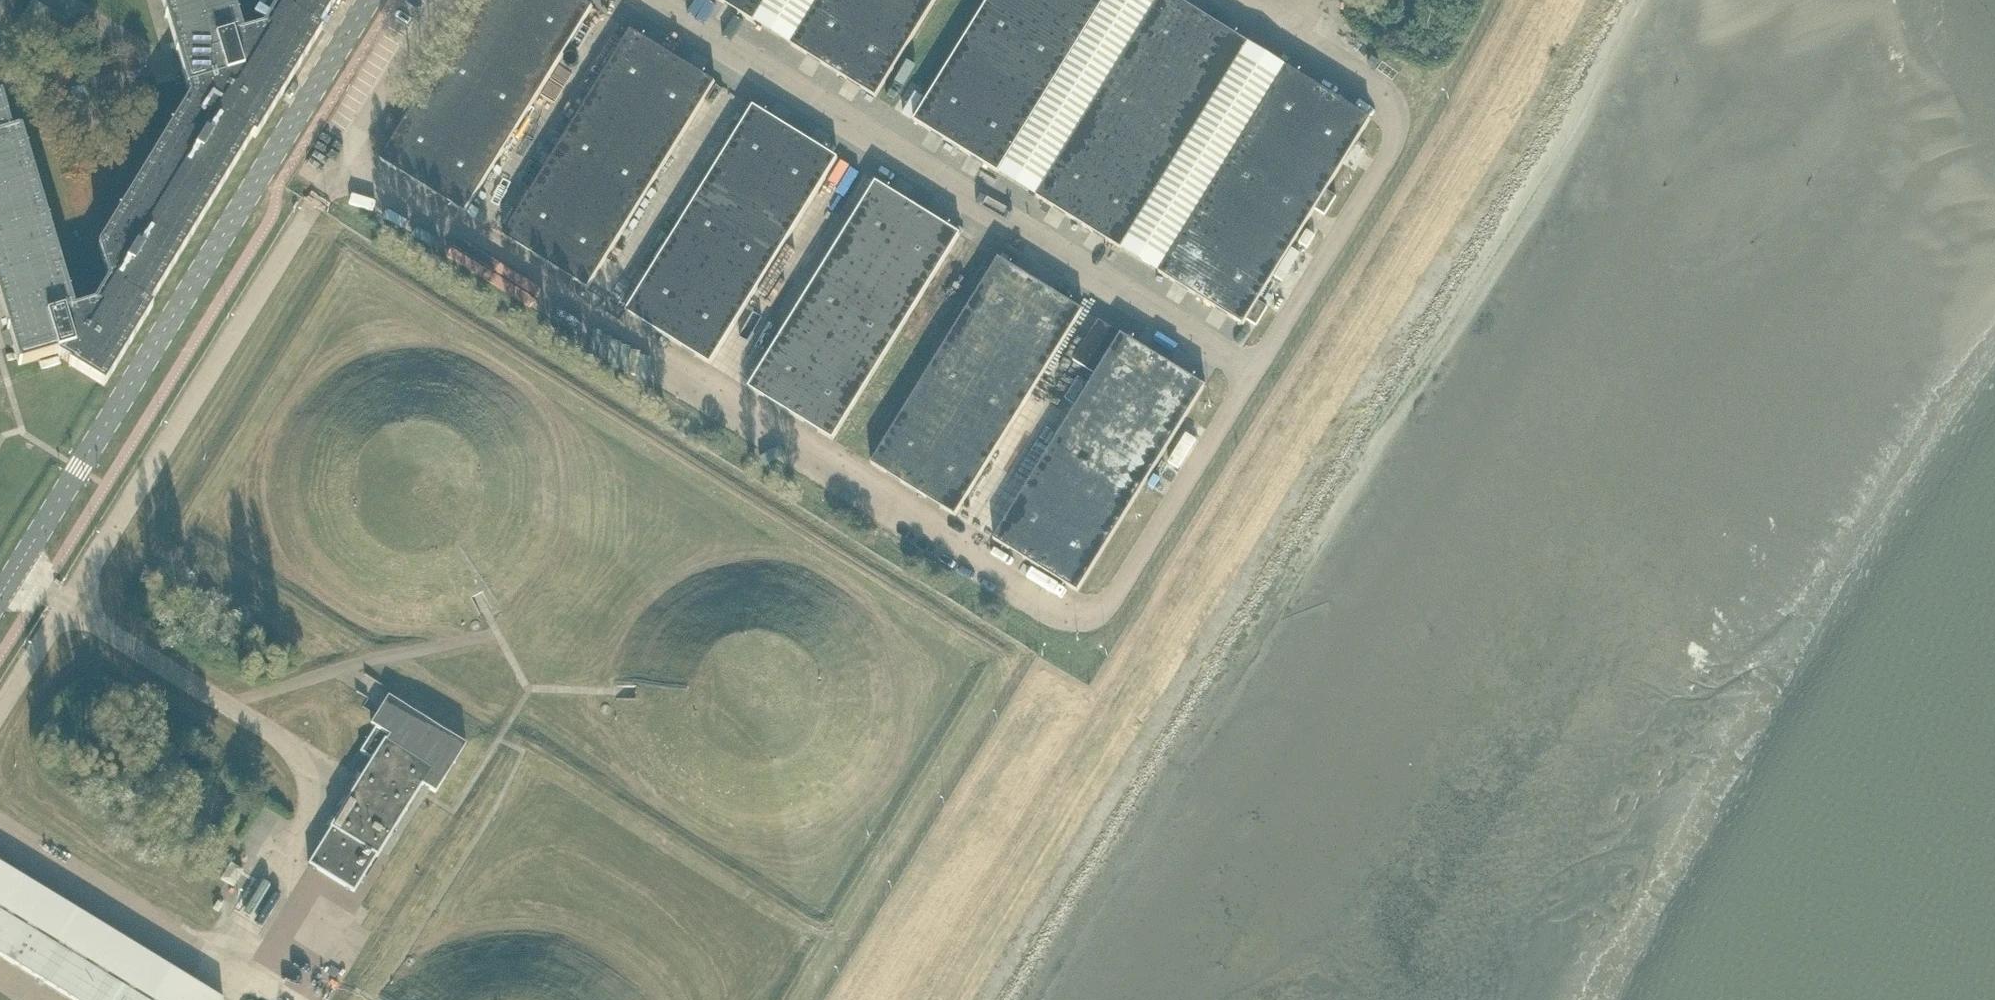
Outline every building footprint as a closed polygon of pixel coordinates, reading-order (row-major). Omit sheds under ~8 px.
[(59,354),(59,356),(70,363),(70,364),(105,386),(106,385),(154,306),(151,305),(253,136),(257,138),(323,30),(319,28),(337,0),(277,0),(278,4),(272,13),(261,6),(253,19),(264,26),(263,28),(248,33),(243,34),(256,78),(190,97),(187,103),(99,247),(109,280),(94,304),(75,310),(86,346),(59,354)] [(190,97),(256,78),(243,34),(243,33),(241,33),(231,0),(163,0),(168,16),(166,17),(167,18),(168,17),(179,52),(177,52),(177,53),(180,53),(180,54),(184,53),(186,60),(188,68),(184,69),(185,70),(182,71),(188,89),(190,97)] [(425,187),(541,0),(482,0),(383,161),(425,187)] [(425,187),(467,213),(595,7),(583,0),(541,0),(425,187)] [(733,8),(755,22),(768,0),(720,0),(733,8)] [(793,45),(821,0),(768,0),(755,22),(793,45)] [(835,71),(880,0),(821,0),(793,45),(814,59),(835,71)] [(835,71),(855,84),(878,98),(938,0),(880,0),(835,71)] [(958,147),(1049,0),(991,0),(934,92),(916,121),(938,135),(958,147)] [(958,147),(977,159),(1000,173),(1107,0),(1049,0),(958,147)] [(1038,197),(1160,0),(1107,0),(1000,173),(1038,197)] [(1080,223),(1208,17),(1180,0),(1160,0),(1038,197),(1059,210),(1080,223)] [(1208,17),(1080,223),(1100,235),(1122,249),(1184,150),(1250,43),(1208,17)] [(505,237),(547,263),(675,57),(655,44),(633,31),(505,237)] [(1122,249),(1160,273),(1184,235),(1288,67),(1250,43),(1184,150),(1122,249)] [(675,57),(547,263),(590,289),(717,83),(695,69),(675,57)] [(1182,286),(1203,299),(1330,93),(1288,67),(1184,235),(1160,273),(1182,286)] [(159,76),(150,77),(152,90),(161,89),(159,76)] [(1330,93),(1203,299),(1222,311),(1245,325),(1345,163),(1347,159),(1355,147),(1358,143),(1372,119),(1330,93)] [(59,354),(86,346),(75,310),(75,309),(73,309),(63,275),(64,274),(48,218),(46,213),(32,166),(31,167),(20,132),(22,132),(22,131),(19,131),(19,130),(16,131),(13,132),(2,96),(0,97),(0,98),(0,293),(10,328),(9,328),(9,330),(11,329),(12,330),(15,329),(18,336),(20,344),(16,345),(17,346),(14,347),(16,353),(18,359),(20,365),(39,360),(59,354)] [(628,312),(670,339),(797,133),(778,120),(755,107),(628,312)] [(797,133),(670,339),(712,365),(840,159),(817,145),(797,133)] [(1347,159),(1345,163),(1357,170),(1369,150),(1358,143),(1355,147),(1347,159)] [(750,388),(792,414),(920,208),(900,196),(878,182),(750,388)] [(1328,190),(1317,209),(1326,215),(1338,196),(1328,190)] [(920,208),(792,414),(834,440),(962,235),(940,221),(920,208)] [(873,464),(915,490),(1042,284),(1022,272),(1000,258),(873,464)] [(1042,284),(915,490),(957,516),(1085,310),(1063,297),(1042,284)] [(1260,301),(1248,320),(1258,326),(1269,307),(1260,301)] [(1075,363),(1097,376),(1123,334),(1101,321),(1075,363)] [(995,540),(1037,566),(1165,360),(1145,348),(1123,334),(1097,376),(995,540)] [(1165,360),(1037,566),(1080,592),(1153,473),(1188,417),(1207,386),(1185,373),(1165,360)] [(1197,441),(1188,435),(1170,464),(1179,470),(1197,441)] [(477,631),(478,630),(480,629),(480,628),(481,626),(480,624),(479,623),(478,622),(476,622),(474,622),(473,623),(472,625),(472,627),(472,628),(473,630),(475,630),(477,631)] [(372,724),(377,727),(390,735),(387,740),(433,769),(423,784),(431,790),(436,793),(446,777),(467,744),(390,696),(389,696),(377,715),(377,716),(372,724)] [(607,714),(609,714),(610,713),(611,711),(611,710),(611,708),(610,707),(608,706),(607,706),(605,706),(604,707),(603,709),(603,710),(603,712),(604,713),(606,714),(607,714)] [(390,735),(377,727),(371,737),(361,752),(373,759),(331,827),(332,828),(309,864),(354,892),(377,856),(378,856),(382,850),(423,784),(433,769),(387,740),(390,735)] [(0,863),(0,955),(74,999),(225,999),(0,863)] [(224,905),(219,902),(215,909),(219,912),(224,905)] [(412,966),(414,966),(415,965),(416,963),(416,962),(416,960),(415,959),(413,958),(412,957),(410,958),(409,959),(408,960),(408,962),(408,964),(409,965),(411,966),(412,966)] [(340,971),(332,965),(327,974),(335,979),(340,971)]
